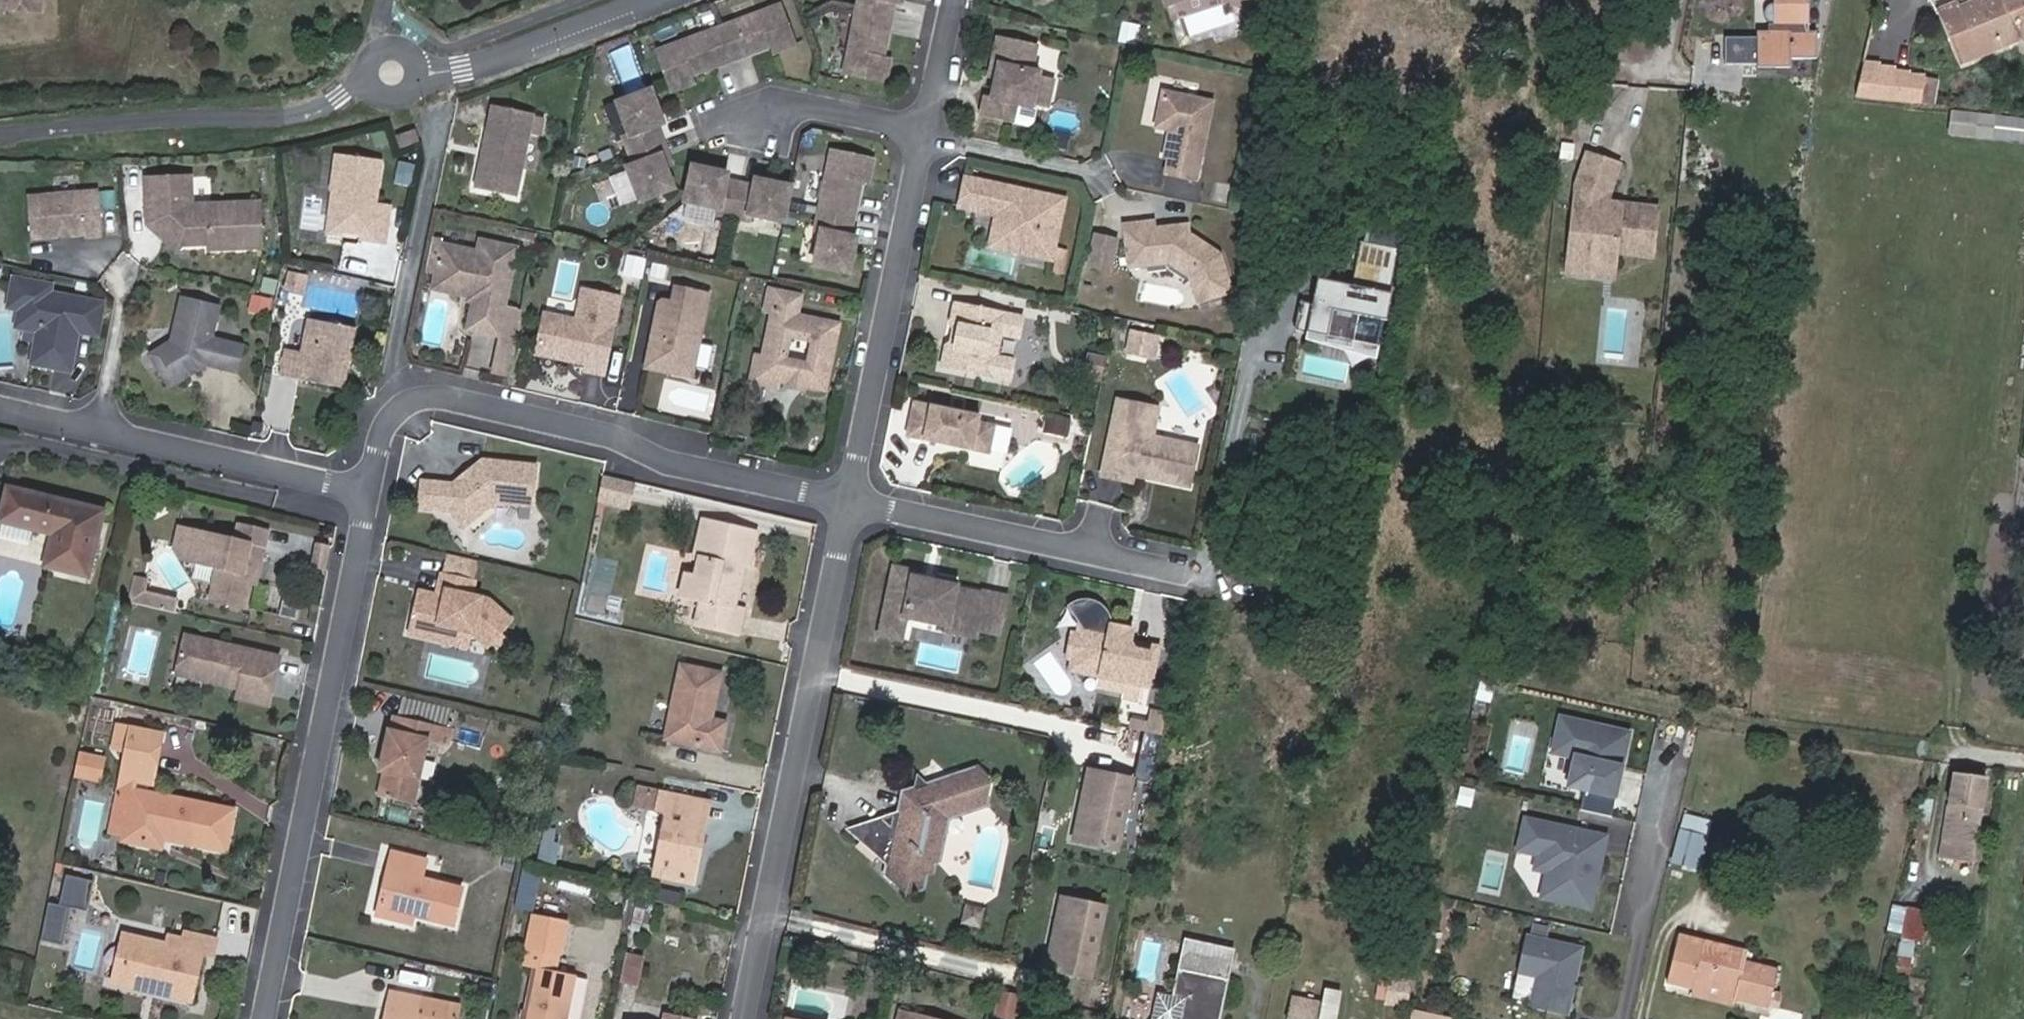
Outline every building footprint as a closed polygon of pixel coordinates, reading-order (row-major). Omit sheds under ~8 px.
[(32,10),(32,0),(0,0),(0,8),(32,10)] [(857,9),(844,72),(885,80),(889,60),(882,58),(890,15),(893,1),(900,2),(901,0),(859,0),(857,9)] [(1725,76),(1757,76),(1757,80),(1791,80),(1791,71),(1816,71),(1817,44),(1809,44),(1809,0),(1758,0),(1758,11),(1774,11),(1774,43),(1757,43),(1757,49),(1725,49),(1725,76)] [(2021,40),(2023,42),(2023,0),(1984,0),(1980,1),(1980,0),(1970,0),(1958,5),(1956,1),(1937,8),(1959,65),(2021,40)] [(792,44),(778,5),(717,28),(656,51),(671,90),(691,83),(688,76),(729,60),(770,45),(773,52),(792,44)] [(1116,43),(1135,46),(1139,25),(1119,21),(1116,43)] [(1037,44),(999,36),(993,63),(999,64),(997,77),(992,98),(986,96),(982,115),(1013,122),(1017,104),(1032,107),(1033,103),(1039,75),(1040,72),(1032,70),(1037,44)] [(999,64),(993,63),(990,75),(997,77),(999,64)] [(1935,105),(1938,72),(1859,66),(1856,99),(1935,105)] [(1055,78),(1039,75),(1033,103),(1049,107),(1055,78)] [(650,90),(616,103),(628,135),(623,137),(628,152),(634,166),(627,169),(639,201),(672,189),(659,155),(665,153),(660,140),(655,126),(662,123),(650,90)] [(1213,101),(1163,91),(1157,118),(1171,121),(1169,129),(1163,157),(1168,158),(1165,173),(1196,180),(1213,101)] [(492,105),(475,188),(516,197),(533,114),(492,105)] [(1947,137),(2023,143),(2023,117),(1949,112),(1947,137)] [(1171,121),(1157,118),(1156,126),(1169,129),(1171,121)] [(398,135),(401,148),(418,143),(415,131),(398,135)] [(873,160),(832,151),(819,215),(816,230),(822,231),(815,265),(849,272),(857,237),(849,236),(852,222),(861,178),(869,180),(873,160)] [(382,161),(337,155),(333,190),(340,191),(336,217),(347,231),(372,234),(371,241),(387,244),(391,206),(377,204),(382,161)] [(1618,180),(1587,166),(1574,195),(1566,274),(1590,277),(1591,265),(1615,266),(1615,261),(1652,265),(1657,220),(1621,216),(1620,222),(1605,220),(1605,214),(1606,206),(1618,180)] [(693,167),(686,201),(719,208),(718,214),(733,217),(748,221),(750,215),(783,222),(791,187),(756,180),(754,187),(740,184),(726,181),(728,174),(693,167)] [(191,177),(147,179),(148,208),(165,208),(166,216),(172,223),(164,229),(176,245),(209,243),(210,249),(261,246),(259,202),(192,205),(191,177)] [(1066,199),(967,178),(961,206),(999,214),(995,231),(1027,237),(1023,253),(1053,259),(1066,199)] [(340,191),(333,190),(327,233),(371,241),(372,234),(347,231),(336,217),(340,191)] [(99,191),(28,196),(32,238),(85,234),(86,238),(103,237),(99,191)] [(165,208),(148,208),(149,221),(171,249),(176,245),(164,229),(172,223),(166,216),(165,208)] [(684,224),(712,227),(713,211),(686,209),(684,224)] [(1154,222),(1124,226),(1129,266),(1168,261),(1191,276),(1199,301),(1233,291),(1222,253),(1189,232),(1186,236),(1177,231),(1177,225),(1154,228),(1154,222)] [(1188,223),(1177,225),(1177,231),(1186,236),(1189,232),(1188,223)] [(992,246),(1023,253),(1027,237),(995,231),(992,246)] [(1116,239),(1096,235),(1090,264),(1109,268),(1116,239)] [(477,251),(440,244),(433,279),(470,287),(469,296),(467,302),(473,303),(468,329),(499,336),(505,307),(517,247),(480,240),(477,251)] [(1301,301),(1295,329),(1380,346),(1399,248),(1361,241),(1352,285),(1324,279),(1319,304),(1301,301)] [(623,255),(620,278),(641,281),(645,259),(623,255)] [(1612,290),(1615,266),(1591,265),(1590,277),(1566,274),(1565,286),(1612,290)] [(302,295),(307,275),(285,270),(280,289),(302,295)] [(51,285),(14,277),(10,300),(27,303),(24,321),(39,323),(35,346),(32,362),(69,370),(77,330),(78,326),(98,330),(103,303),(62,295),(61,300),(49,298),(50,293),(51,285)] [(431,288),(469,296),(470,287),(433,279),(431,288)] [(710,291),(676,284),(673,299),(665,297),(659,301),(647,360),(673,365),(672,372),(692,376),(710,291)] [(782,380),(794,382),(795,378),(802,379),(804,384),(827,389),(842,323),(800,315),(804,294),(771,288),(767,308),(775,309),(765,356),(763,364),(773,378),(782,380)] [(545,313),(537,352),(587,363),(586,368),(603,372),(619,297),(584,289),(577,320),(545,313)] [(247,295),(245,315),(267,318),(270,298),(247,295)] [(220,309),(181,299),(171,343),(149,356),(169,391),(208,368),(238,375),(244,348),(212,340),(220,309)] [(14,341),(35,346),(39,323),(24,321),(27,303),(10,300),(9,306),(20,308),(14,341)] [(1027,317),(956,301),(951,325),(960,332),(958,338),(948,342),(943,365),(1013,382),(1018,360),(1001,356),(993,348),(996,338),(1007,333),(1023,337),(1027,317)] [(525,311),(505,307),(499,336),(519,340),(525,311)] [(350,364),(356,332),(309,322),(303,356),(287,353),(281,379),(345,392),(349,373),(342,371),(344,363),(350,364)] [(960,332),(951,325),(948,342),(958,338),(960,332)] [(98,330),(78,326),(77,330),(97,334),(98,330)] [(290,327),(285,348),(297,350),(301,329),(290,327)] [(1155,335),(1131,330),(1127,351),(1150,356),(1155,335)] [(77,351),(71,372),(87,377),(93,356),(77,351)] [(1105,357),(1090,354),(1086,374),(1101,377),(1105,357)] [(780,388),(782,380),(773,378),(763,364),(765,356),(757,355),(751,382),(780,388)] [(673,365),(647,360),(645,367),(672,372),(673,365)] [(350,364),(344,363),(342,371),(349,373),(350,364)] [(1157,408),(1118,400),(1103,475),(1132,481),(1134,474),(1189,485),(1197,446),(1152,437),(1157,408)] [(983,418),(915,402),(906,438),(944,447),(946,441),(954,443),(953,448),(991,457),(998,427),(982,423),(983,418)] [(1065,419),(1048,416),(1045,430),(1062,434),(1065,419)] [(1072,421),(1065,419),(1062,434),(1068,435),(1072,421)] [(454,484),(422,481),(419,509),(448,513),(463,530),(496,505),(534,509),(538,467),(486,461),(475,469),(480,475),(468,483),(460,480),(454,484)] [(480,475),(475,469),(460,480),(468,483),(480,475)] [(630,487),(600,481),(595,507),(625,513),(630,487)] [(54,528),(47,560),(88,571),(103,503),(7,482),(0,515),(0,516),(54,528)] [(267,524),(238,518),(234,534),(193,524),(188,544),(194,557),(217,561),(210,594),(244,601),(250,575),(255,551),(262,553),(267,524)] [(194,557),(188,544),(193,524),(177,521),(172,543),(178,553),(194,557)] [(683,578),(679,601),(694,604),(690,625),(735,634),(740,611),(731,609),(739,566),(744,567),(751,534),(697,523),(689,559),(693,560),(689,579),(683,578)] [(256,577),(262,553),(255,551),(250,575),(256,577)] [(448,554),(444,573),(477,580),(481,561),(448,554)] [(915,572),(894,567),(880,636),(904,640),(909,615),(950,623),(953,612),(980,617),(978,629),(999,633),(1006,596),(984,591),(983,594),(956,589),(956,586),(952,579),(942,577),(936,582),(914,577),(915,572)] [(441,624),(457,628),(469,631),(487,647),(510,622),(491,601),(474,597),(477,580),(444,573),(440,587),(448,589),(446,598),(438,596),(417,591),(407,632),(437,640),(441,624)] [(146,579),(134,576),(128,599),(174,610),(177,597),(144,590),(146,579)] [(448,589),(440,587),(438,596),(446,598),(448,589)] [(977,634),(978,629),(980,617),(953,612),(950,623),(949,629),(977,634)] [(1113,632),(1114,626),(1082,620),(1080,631),(1074,630),(1069,654),(1075,655),(1072,668),(1109,677),(1111,669),(1082,664),(1090,627),(1113,632)] [(1134,639),(1137,627),(1114,622),(1114,626),(1113,632),(1090,627),(1082,664),(1111,669),(1109,677),(1147,684),(1153,650),(1139,648),(1137,640),(1134,639)] [(453,643),(457,628),(441,624),(437,640),(453,643)] [(185,631),(176,671),(237,685),(235,695),(266,702),(277,651),(185,631)] [(1161,645),(1137,640),(1139,648),(1153,650),(1147,684),(1153,685),(1161,645)] [(677,667),(663,739),(719,751),(724,724),(703,719),(711,675),(677,667)] [(1479,681),(1475,701),(1489,703),(1493,684),(1479,681)] [(407,805),(424,740),(429,723),(394,714),(390,730),(387,729),(380,756),(386,757),(383,771),(376,797),(407,805)] [(1630,734),(1560,718),(1555,740),(1577,745),(1574,759),(1568,788),(1615,798),(1630,734)] [(126,749),(156,757),(162,730),(120,720),(114,743),(127,746),(126,749)] [(429,723),(424,740),(445,745),(449,728),(429,723)] [(1577,745),(1555,740),(1552,754),(1574,759),(1577,745)] [(150,782),(156,757),(126,749),(121,775),(122,775),(135,779),(150,782)] [(76,752),(72,772),(86,775),(90,755),(76,752)] [(86,775),(96,777),(100,757),(90,755),(86,775)] [(376,769),(383,771),(386,757),(380,756),(376,769)] [(1136,777),(1087,767),(1071,844),(1120,854),(1136,777)] [(908,790),(905,804),(903,814),(895,817),(890,840),(869,846),(885,863),(884,871),(901,887),(911,885),(914,872),(921,870),(922,863),(929,862),(939,817),(981,805),(987,782),(975,771),(908,790)] [(135,779),(122,775),(109,828),(123,832),(133,788),(135,779)] [(1952,786),(1940,857),(1971,861),(1973,862),(1973,860),(1984,791),(1952,786)] [(123,832),(121,840),(159,848),(162,837),(204,845),(213,806),(133,788),(123,832)] [(653,875),(692,883),(704,819),(695,817),(698,801),(659,794),(655,811),(665,813),(653,875)] [(1934,802),(1919,799),(1913,821),(1915,822),(1928,824),(1934,802)] [(704,819),(708,803),(698,801),(695,817),(704,819)] [(903,814),(905,804),(845,821),(869,846),(890,840),(895,817),(903,814)] [(1704,848),(1708,818),(1680,814),(1676,844),(1704,848)] [(1607,838),(1525,819),(1517,852),(1537,856),(1534,871),(1546,874),(1558,876),(1553,902),(1591,910),(1607,838)] [(537,860),(553,865),(561,838),(545,833),(537,860)] [(401,914),(412,917),(451,926),(458,889),(420,880),(425,860),(390,851),(375,914),(400,920),(401,914)] [(85,875),(60,869),(53,902),(77,908),(85,875)] [(520,869),(514,909),(532,912),(539,871),(520,869)] [(1558,876),(1546,874),(1541,899),(1553,902),(1558,876)] [(658,889),(655,902),(677,907),(680,894),(658,889)] [(1107,904),(1058,893),(1042,970),(1091,981),(1107,904)] [(959,925),(980,928),(983,907),(962,904),(959,925)] [(1907,908),(1901,941),(1914,943),(1921,945),(1926,912),(1907,908)] [(576,975),(558,972),(568,920),(532,913),(521,967),(537,970),(527,1018),(568,1018),(576,975)] [(411,922),(412,917),(401,914),(400,920),(411,922)] [(1748,951),(1677,931),(1664,983),(1691,990),(1693,982),(1733,993),(1732,1000),(1766,1010),(1766,1008),(1773,1010),(1777,997),(1770,995),(1777,968),(1745,960),(1748,951)] [(178,949),(163,945),(128,937),(119,974),(144,981),(153,983),(151,991),(186,1000),(198,953),(209,956),(213,940),(182,933),(180,940),(178,949)] [(119,974),(128,937),(119,935),(109,972),(119,974)] [(165,937),(163,945),(178,949),(180,940),(165,937)] [(1525,937),(1517,973),(1537,978),(1530,1009),(1567,1016),(1582,950),(1525,937)] [(1233,950),(1183,941),(1172,997),(1157,994),(1152,1018),(1219,1018),(1233,950)] [(1914,943),(1901,941),(1894,977),(1908,979),(1914,943)] [(638,986),(644,957),(625,953),(619,982),(638,986)] [(1410,983),(1391,980),(1388,999),(1407,1002),(1410,983)] [(142,989),(151,991),(153,983),(144,981),(142,989)] [(1691,990),(1690,994),(1731,1005),(1732,1000),(1733,993),(1693,982),(1691,990)] [(1341,992),(1323,988),(1317,1018),(1335,1018),(1341,992)] [(1019,997),(999,993),(994,1017),(1005,1018),(1014,1018),(1019,997)] [(413,1018),(417,1001),(388,995),(383,1018),(415,1018),(413,1018)] [(1295,997),(1290,1018),(1316,1018),(1319,1003),(1295,997)]
